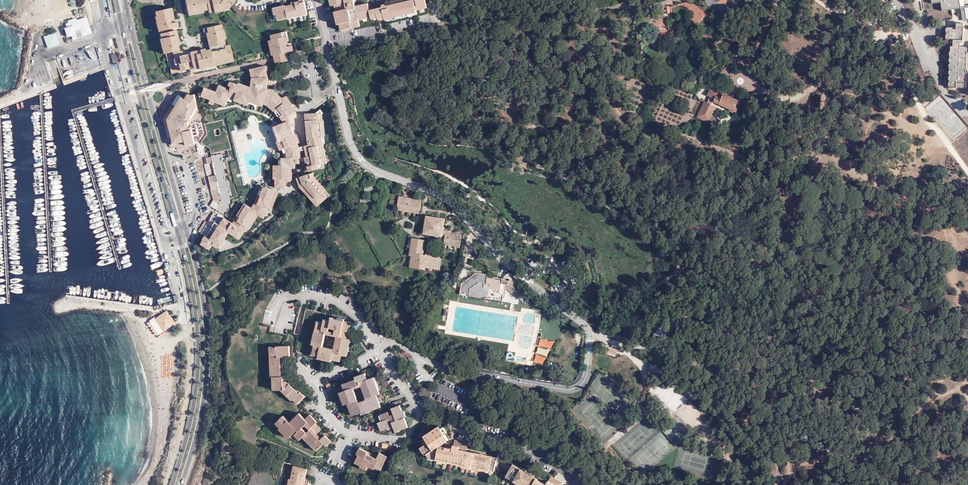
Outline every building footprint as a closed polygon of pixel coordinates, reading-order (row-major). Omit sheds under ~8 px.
[(187,11),(192,10),(192,13),(197,12),(196,9),(201,7),(201,6),(206,5),(207,8),(212,7),(212,8),(217,7),(217,10),(222,9),(222,6),(227,5),(227,7),(232,2),(231,0),(184,0),(187,11)] [(306,11),(303,0),(299,0),(299,2),(297,2),(295,3),(295,1),(290,2),(291,4),(284,5),(284,4),(275,7),(277,13),(278,13),(280,20),(287,18),(287,15),(306,11)] [(354,6),(354,3),(353,0),(329,0),(330,6),(334,5),(335,11),(334,12),(337,24),(339,23),(340,29),(350,27),(359,25),(358,19),(357,17),(351,19),(349,10),(355,8),(354,6)] [(354,6),(355,8),(357,17),(358,19),(372,17),(374,18),(379,17),(380,19),(385,18),(387,20),(392,19),(417,13),(417,9),(427,7),(425,0),(410,0),(388,6),(387,5),(384,4),(383,6),(383,7),(370,10),(368,4),(354,6)] [(932,3),(941,1),(942,11),(961,8),(961,6),(960,0),(932,0),(932,3)] [(685,13),(699,24),(708,14),(694,3),(685,13)] [(158,24),(160,29),(177,25),(176,20),(173,21),(171,21),(170,17),(172,17),(170,6),(154,10),(155,14),(156,14),(157,19),(155,20),(156,24),(158,24)] [(307,15),(306,11),(287,15),(287,18),(288,19),(307,15)] [(92,34),(87,18),(77,21),(76,19),(68,21),(69,24),(66,24),(68,28),(66,29),(68,36),(76,34),(75,31),(80,29),(83,37),(92,34)] [(225,46),(224,43),(222,44),(221,39),(223,38),(222,33),(224,32),(223,28),(221,28),(219,23),(203,27),(204,32),(206,32),(208,32),(210,37),(207,37),(209,44),(212,44),(213,46),(210,47),(210,49),(206,50),(201,51),(200,49),(190,52),(194,67),(199,66),(200,69),(205,68),(204,67),(219,63),(219,64),(234,61),(230,45),(225,46)] [(963,43),(964,24),(957,23),(957,30),(955,29),(955,27),(948,27),(948,40),(946,40),(946,44),(953,44),(953,46),(951,46),(950,87),(964,87),(964,83),(966,83),(967,47),(961,47),(961,43),(963,43)] [(159,32),(160,36),(161,36),(163,41),(160,42),(162,47),(164,47),(165,52),(169,67),(170,67),(172,72),(178,70),(179,72),(186,70),(186,68),(189,68),(187,61),(188,60),(186,53),(182,54),(178,55),(178,56),(174,58),(172,50),(177,49),(178,49),(177,43),(175,39),(178,38),(175,28),(159,32)] [(273,54),(286,51),(291,49),(290,45),(288,45),(287,41),(289,40),(286,31),(270,34),(271,39),(270,39),(273,54)] [(56,32),(44,37),(48,48),(60,44),(56,32)] [(276,63),(288,60),(288,57),(286,51),(273,54),(275,60),(276,63)] [(241,86),(236,84),(239,101),(242,102),(243,102),(244,103),(249,106),(250,103),(258,106),(259,105),(263,106),(264,104),(269,106),(269,107),(273,110),(276,114),(280,118),(281,117),(284,120),(295,111),(291,107),(293,105),(286,96),(282,99),(277,94),(275,92),(267,89),(267,83),(268,83),(268,79),(267,79),(267,76),(265,72),(267,72),(265,66),(250,70),(253,80),(253,86),(253,87),(253,89),(242,85),(241,86)] [(239,101),(236,84),(234,88),(233,91),(225,88),(225,87),(222,86),(219,93),(207,88),(205,92),(200,94),(201,97),(204,96),(212,99),(211,100),(216,102),(226,105),(228,100),(230,97),(234,99),(239,101)] [(730,105),(737,108),(741,100),(723,92),(722,93),(710,87),(707,94),(710,96),(708,102),(706,101),(699,116),(709,120),(709,119),(711,114),(715,105),(712,104),(714,100),(729,107),(730,105)] [(203,112),(202,106),(198,107),(195,95),(192,96),(187,102),(185,100),(173,119),(171,119),(174,133),(173,133),(174,137),(173,137),(174,141),(175,140),(176,144),(186,142),(186,143),(195,141),(191,126),(194,122),(205,119),(203,112)] [(173,119),(185,100),(181,98),(167,120),(171,138),(173,137),(174,137),(173,133),(174,133),(171,119),(173,119)] [(928,105),(949,139),(965,129),(954,112),(945,118),(941,112),(946,109),(939,98),(928,105)] [(222,201),(217,210),(226,215),(234,203),(233,200),(233,199),(238,197),(236,184),(243,183),(235,146),(223,107),(203,112),(205,119),(205,122),(207,122),(207,123),(223,119),(232,148),(227,149),(229,158),(223,160),(222,154),(215,156),(212,157),(222,201)] [(947,109),(942,112),(945,118),(951,114),(947,109)] [(309,145),(305,146),(305,150),(306,150),(308,157),(305,158),(306,161),(307,163),(309,162),(309,166),(306,167),(307,171),(322,168),(324,166),(323,163),(327,162),(323,147),(322,137),(324,136),(323,120),(322,120),(322,114),(323,113),(320,110),(315,113),(307,114),(309,145)] [(711,114),(709,119),(717,122),(719,118),(711,114)] [(211,154),(215,153),(227,149),(232,148),(223,119),(207,123),(205,124),(208,134),(202,143),(210,149),(211,154)] [(301,150),(301,147),(299,147),(298,143),(300,143),(296,134),(295,135),(290,121),(278,126),(274,128),(279,141),(278,142),(281,150),(284,149),(285,153),(286,157),(281,157),(280,160),(280,165),(276,165),(276,179),(277,179),(277,187),(287,187),(287,180),(293,180),(293,168),(297,168),(296,163),(301,163),(301,161),(301,158),(301,156),(301,150)] [(239,132),(234,133),(238,153),(252,150),(248,128),(239,130),(239,132)] [(312,187),(318,181),(315,177),(314,173),(300,178),(300,180),(299,180),(301,187),(306,192),(312,187)] [(326,189),(318,181),(312,187),(306,192),(318,205),(330,195),(325,190),(326,189)] [(246,204),(236,220),(249,228),(251,229),(260,215),(265,218),(269,210),(272,211),(273,208),(280,192),(263,185),(259,195),(260,195),(257,202),(254,208),(246,204)] [(290,197),(295,202),(299,198),(295,193),(290,197)] [(396,210),(419,213),(421,199),(410,198),(398,196),(396,210)] [(215,216),(204,234),(208,237),(210,238),(208,241),(205,240),(203,244),(211,250),(214,246),(219,248),(221,248),(230,233),(240,239),(246,231),(234,224),(219,214),(217,218),(215,216)] [(454,246),(459,246),(461,232),(453,231),(443,229),(444,217),(436,216),(426,215),(423,233),(442,236),(442,233),(445,234),(443,244),(454,245),(454,246)] [(236,220),(234,224),(246,231),(247,232),(249,228),(236,220)] [(199,231),(203,233),(204,230),(209,222),(206,221),(199,231)] [(424,266),(440,269),(441,255),(424,253),(426,239),(418,238),(411,237),(409,255),(411,255),(410,266),(424,268),(424,266)] [(500,283),(501,279),(486,277),(486,274),(484,272),(475,271),(461,282),(460,292),(469,293),(469,287),(478,281),(483,282),(483,286),(499,289),(500,283)] [(507,279),(505,279),(505,284),(504,286),(518,297),(524,290),(509,278),(507,279)] [(156,319),(165,331),(176,323),(169,313),(164,317),(162,315),(156,319)] [(347,333),(347,331),(349,331),(350,324),(347,323),(347,321),(343,320),(336,318),(333,318),(333,321),(329,321),(326,320),(325,323),(323,323),(319,322),(319,324),(315,324),(314,331),(316,331),(314,344),(312,352),(315,352),(314,355),(317,356),(331,358),(337,359),(338,353),(341,353),(344,354),(348,338),(346,337),(347,333)] [(616,350),(601,345),(599,350),(614,356),(616,350)] [(289,358),(289,348),(274,349),(274,348),(271,348),(271,351),(268,351),(268,358),(272,358),(272,377),(273,377),(274,390),(280,390),(283,390),(292,399),(294,397),(299,402),(304,396),(285,377),(285,375),(282,374),(282,361),(282,358),(289,358)] [(353,376),(354,378),(341,383),(343,387),(344,390),(340,391),(342,395),(343,400),(345,404),(346,403),(348,403),(350,408),(353,415),(360,412),(365,410),(369,409),(370,411),(377,408),(375,401),(373,395),(375,394),(376,394),(374,389),(372,382),(370,377),(366,378),(364,379),(362,373),(353,376)] [(291,400),(292,399),(283,390),(280,390),(291,400)] [(399,411),(396,405),(390,407),(392,413),(393,416),(389,417),(388,414),(387,411),(381,413),(383,420),(381,421),(376,423),(378,429),(385,426),(386,428),(392,425),(393,428),(393,429),(400,427),(405,425),(403,417),(400,411),(399,411)] [(290,424),(300,414),(298,412),(288,422),(290,424)] [(303,435),(317,449),(322,444),(325,446),(330,442),(324,435),(320,439),(314,432),(317,429),(319,428),(315,423),(316,421),(311,416),(306,420),(304,419),(300,414),(290,424),(288,422),(282,415),(276,421),(281,426),(279,428),(287,437),(294,431),(295,433),(295,434),(299,438),(301,437),(303,435)] [(420,445),(425,453),(428,457),(460,463),(459,465),(478,469),(478,467),(492,470),(494,456),(488,454),(488,456),(464,452),(464,453),(460,452),(461,449),(463,449),(463,445),(461,441),(454,440),(452,440),(450,450),(434,446),(431,449),(429,448),(441,440),(442,441),(446,439),(442,433),(439,427),(435,430),(431,432),(427,435),(423,438),(421,439),(423,443),(420,445)] [(315,451),(317,449),(303,435),(301,437),(315,451)] [(375,464),(381,466),(386,456),(378,452),(375,458),(373,457),(374,455),(371,453),(360,448),(358,455),(355,460),(360,463),(359,465),(365,468),(366,465),(367,463),(374,466),(375,464)] [(556,483),(555,478),(552,477),(548,474),(542,484),(514,467),(515,466),(510,462),(504,472),(508,475),(512,477),(516,480),(518,482),(520,479),(523,482),(525,483),(524,484),(525,484),(555,484),(556,483)] [(302,484),(303,484),(304,479),(303,478),(305,469),(292,466),(289,479),(287,479),(286,484),(301,484),(302,484)]
